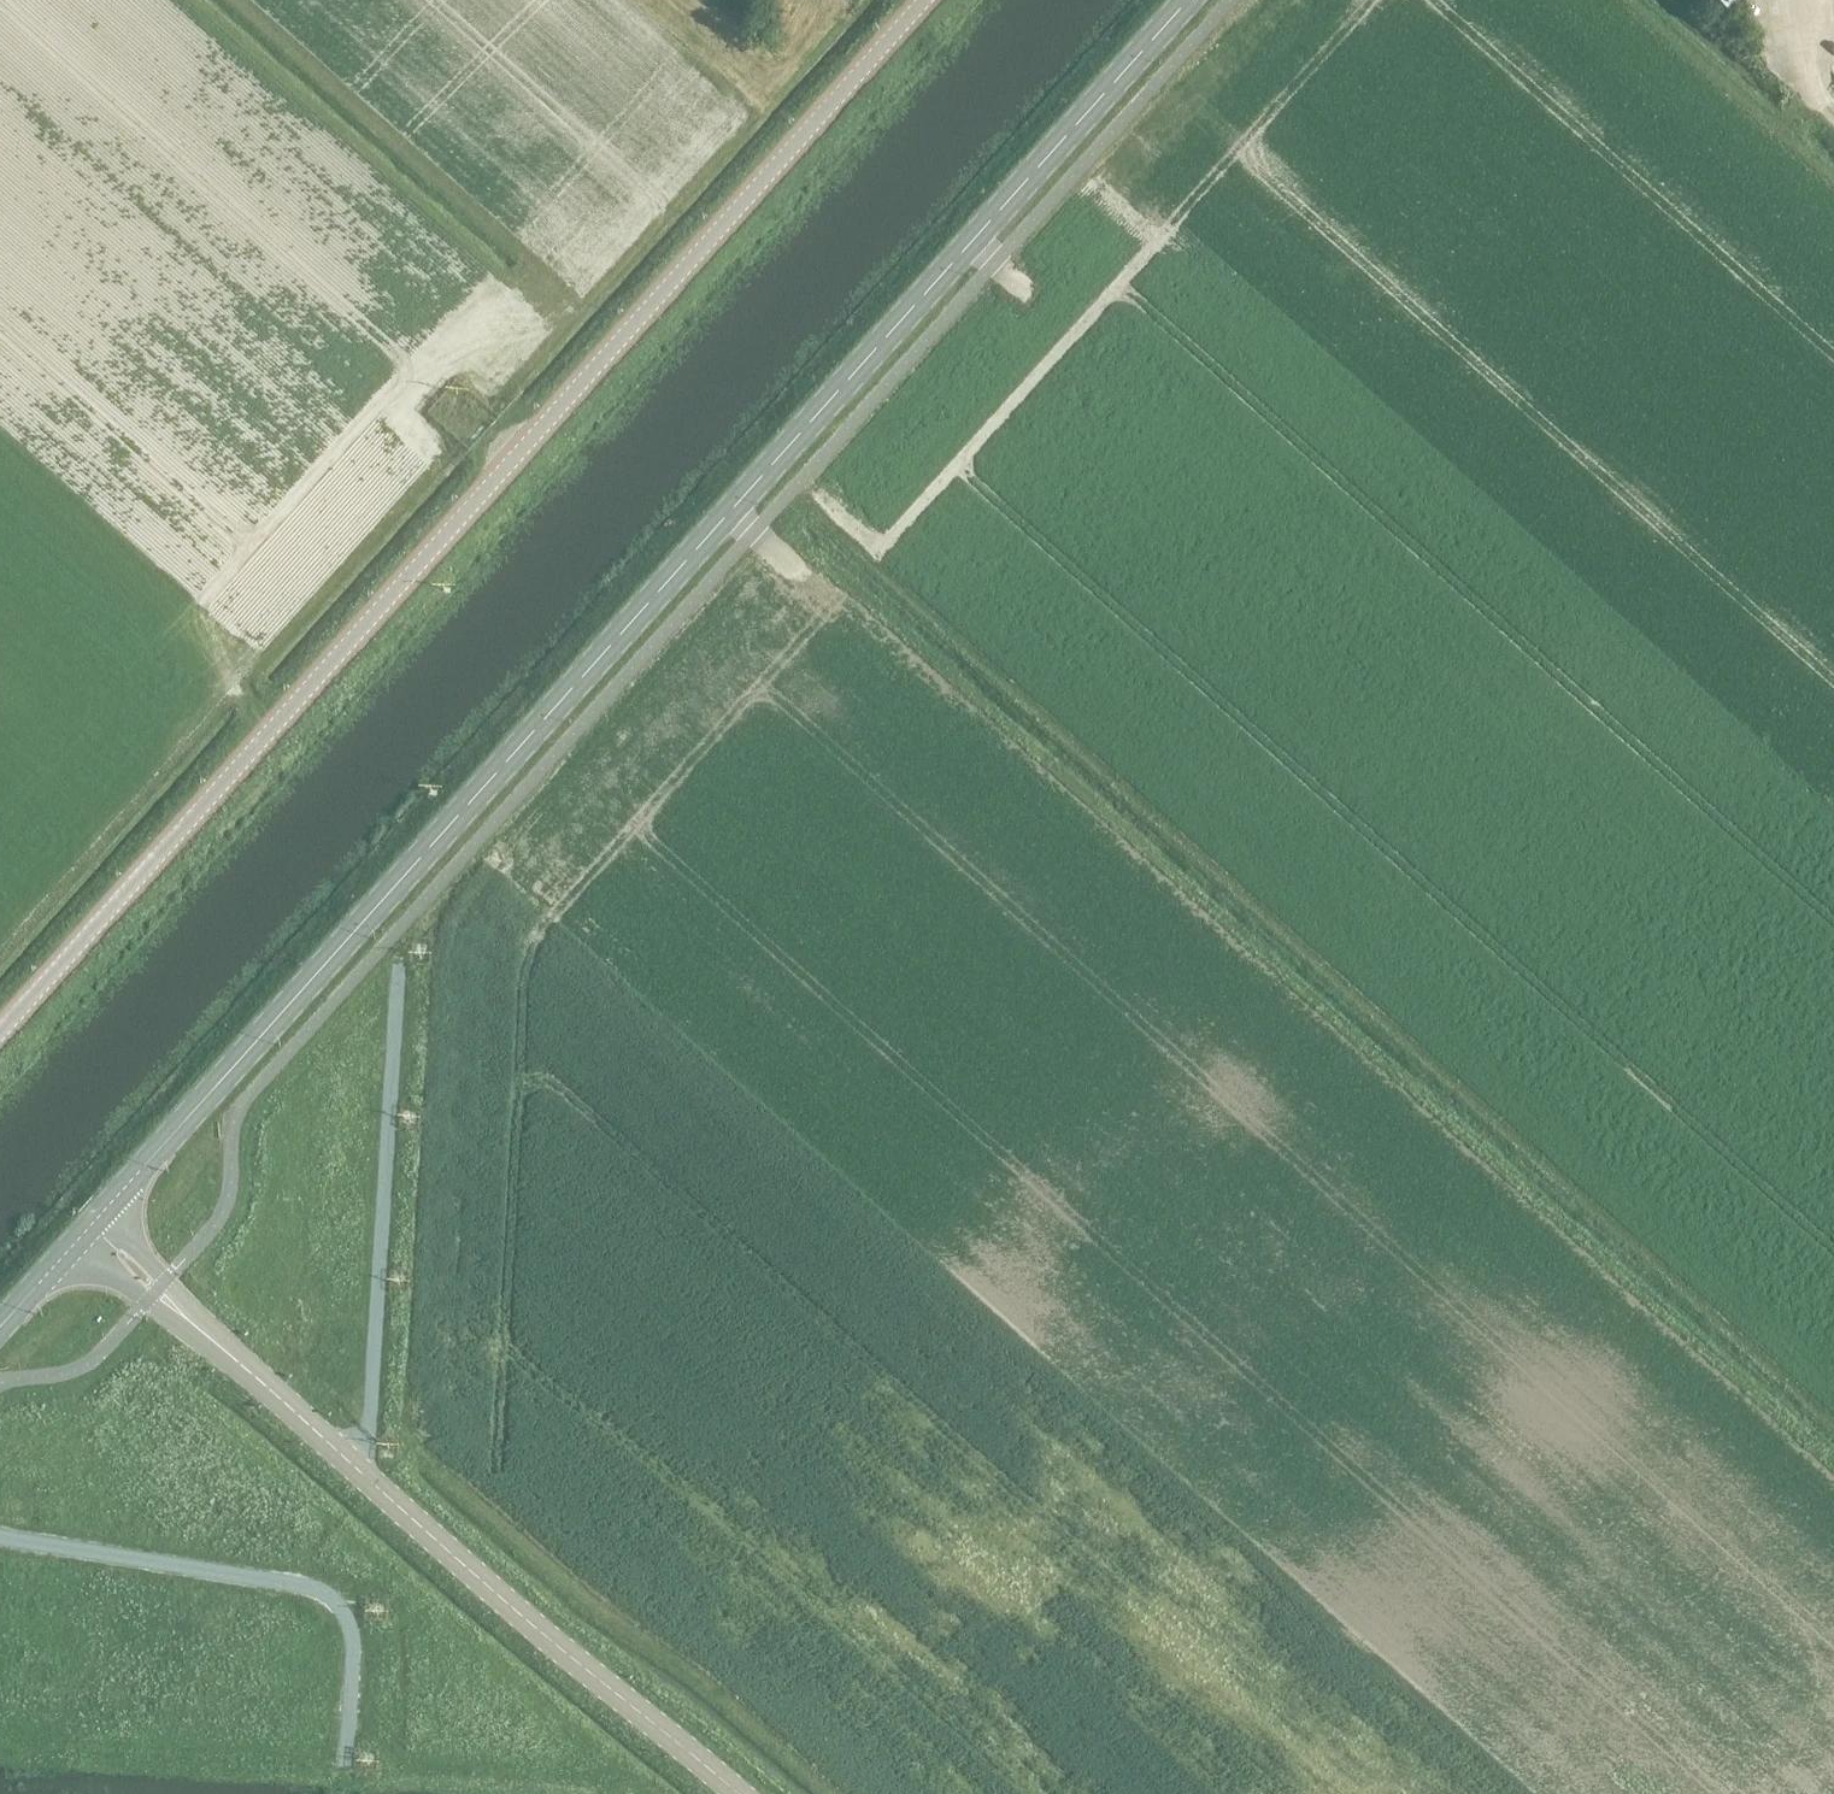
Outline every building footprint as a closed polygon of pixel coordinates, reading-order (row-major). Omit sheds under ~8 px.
[(1727,14),(1740,0),(1712,0),(1727,14)] [(476,417),(483,409),(475,403),(469,410),(476,417)]
